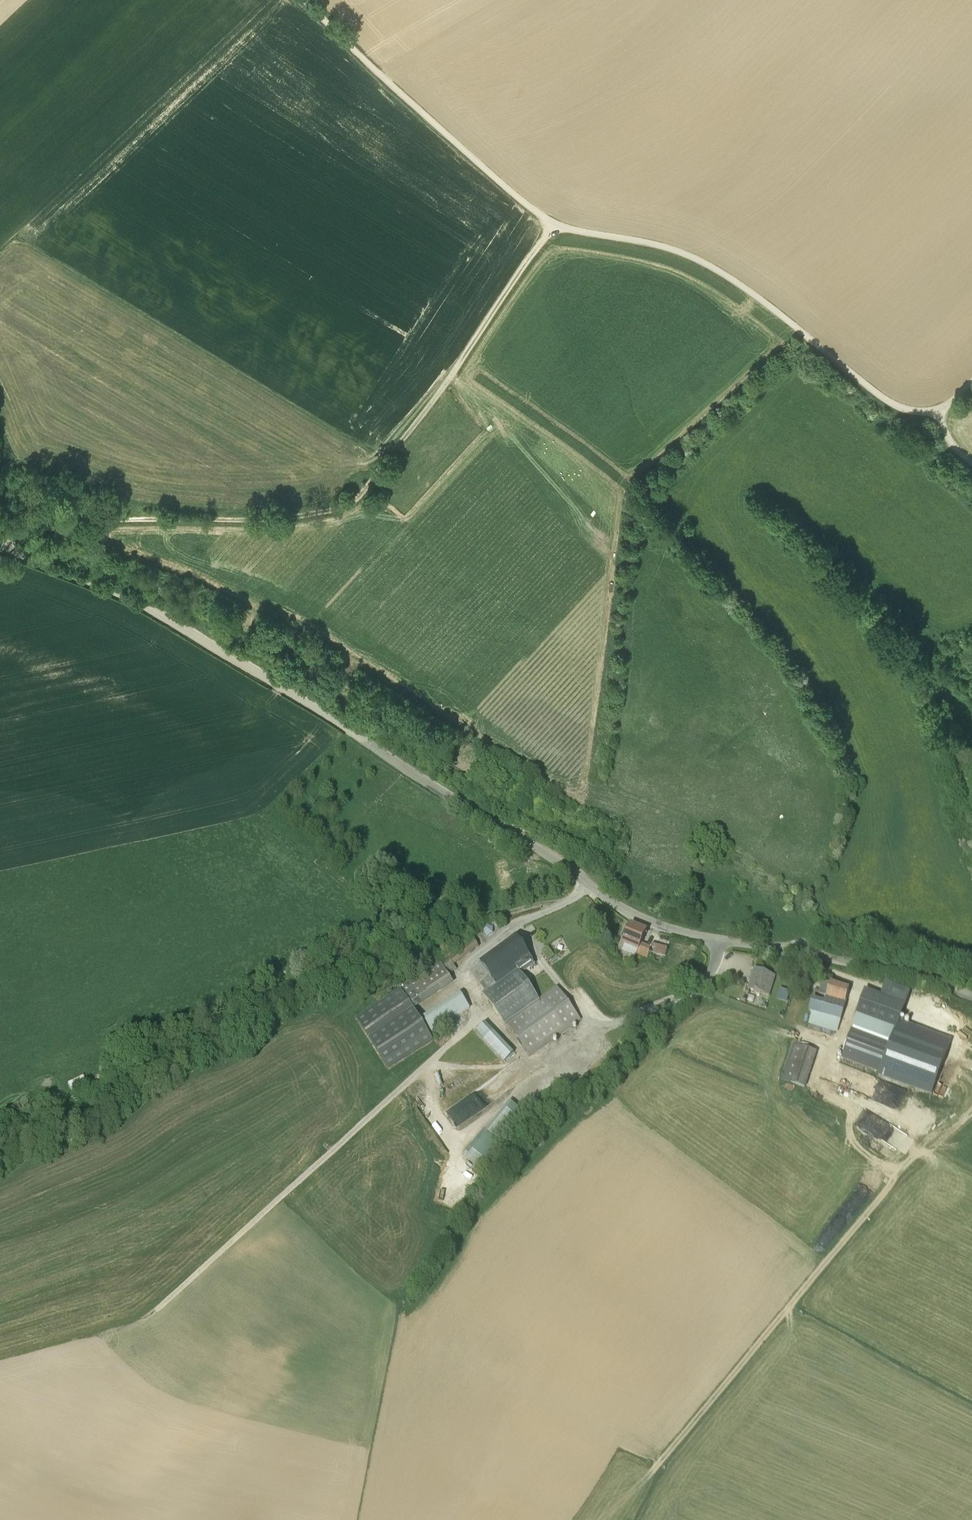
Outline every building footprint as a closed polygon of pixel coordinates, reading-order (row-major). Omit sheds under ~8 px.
[(388,912),(394,908),(390,903),(382,908),(397,929),(405,925),(397,912),(390,916),(388,912)] [(651,948),(642,945),(647,932),(630,925),(622,945),(637,951),(636,954),(647,958),(648,954),(665,957),(667,950),(652,946),(651,948)] [(515,950),(522,945),(517,938),(471,970),(485,991),(482,993),(505,1025),(507,1024),(530,1057),(581,1020),(558,987),(540,1000),(522,974),(512,961),(518,956),(515,950)] [(469,953),(478,947),(473,940),(450,956),(439,962),(400,987),(401,989),(357,1018),(388,1068),(432,1040),(429,1035),(470,1009),(461,994),(420,1020),(414,1010),(454,984),(448,975),(456,970),(453,965),(469,954),(469,953)] [(512,961),(522,974),(535,964),(522,945),(515,950),(518,956),(512,961)] [(748,990),(770,997),(776,977),(754,970),(748,990)] [(836,1032),(849,990),(822,982),(819,994),(827,996),(821,1015),(813,1012),(809,1023),(836,1032)] [(788,1003),(791,991),(781,988),(778,1000),(788,1003)] [(902,1007),(899,1016),(861,1002),(840,1057),(879,1071),(878,1074),(930,1093),(949,1042),(911,1029),(917,1013),(902,1007)] [(514,1053),(485,1023),(475,1032),(504,1063),(514,1053)] [(792,1044),(781,1079),(805,1088),(817,1053),(792,1044)] [(72,1089),(87,1081),(84,1075),(69,1082),(72,1089)] [(509,1100),(466,1156),(481,1168),(524,1111),(509,1100)]
